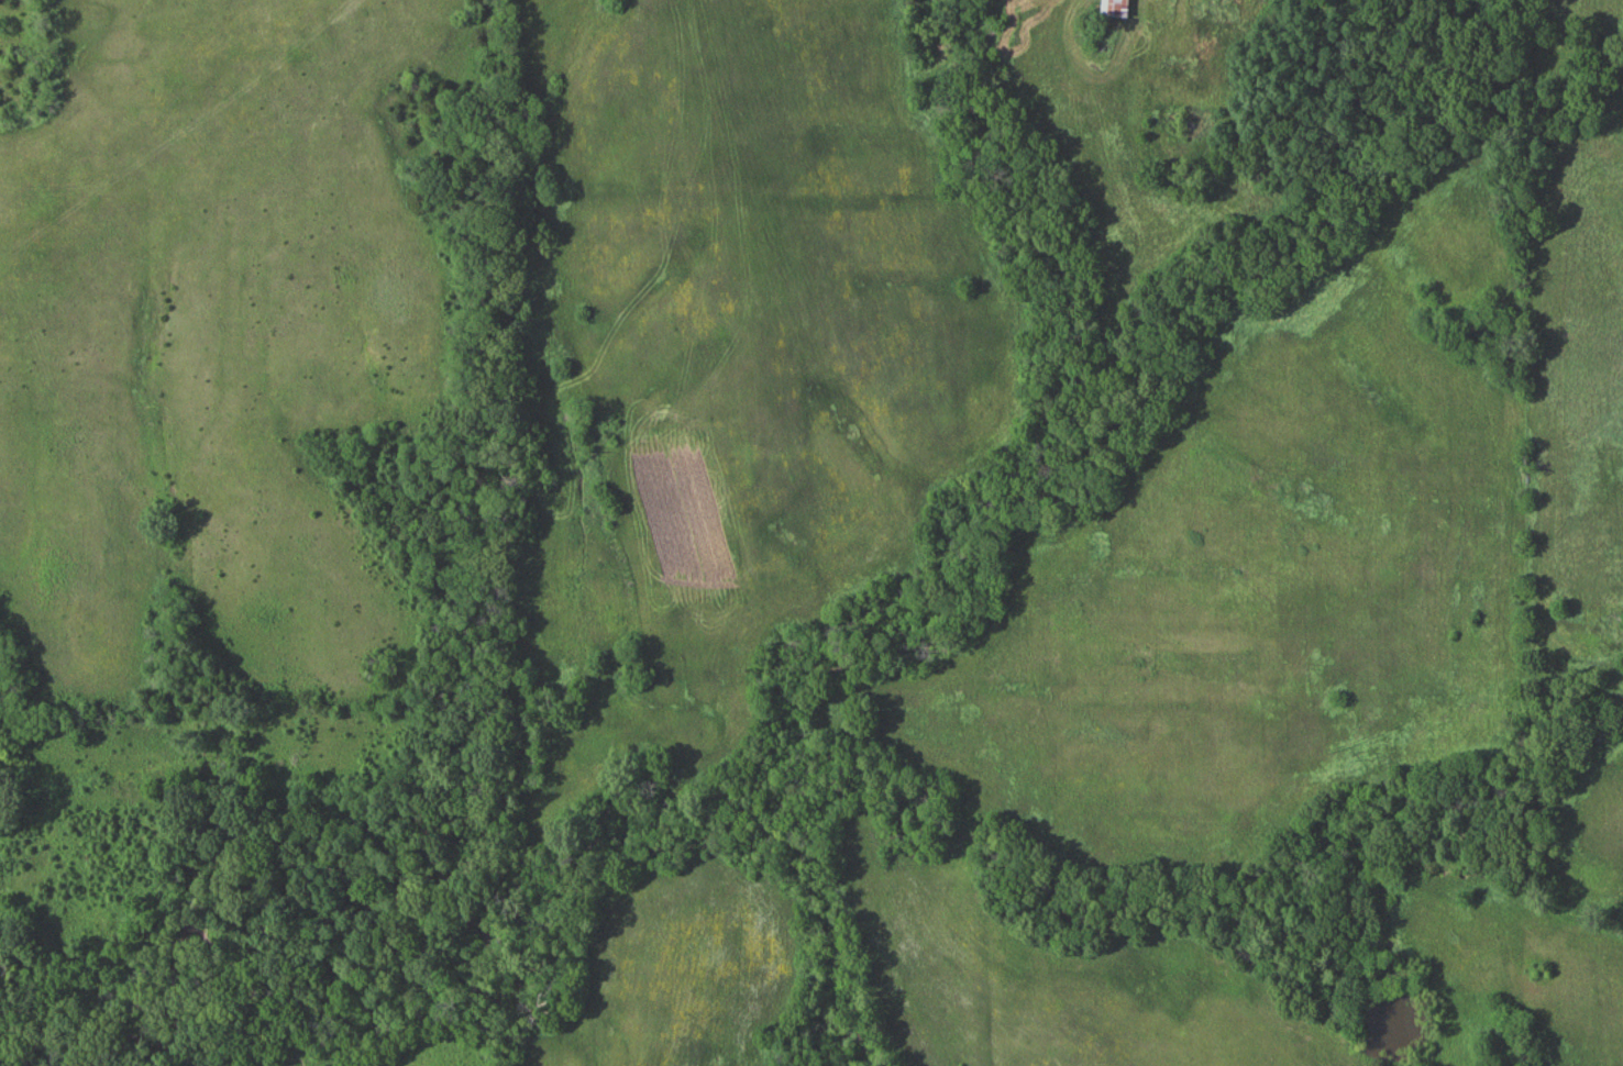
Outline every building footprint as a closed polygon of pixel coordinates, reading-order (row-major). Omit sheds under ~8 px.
[(1132,0),(1105,0),(1105,17),(1131,19),(1132,0)]
